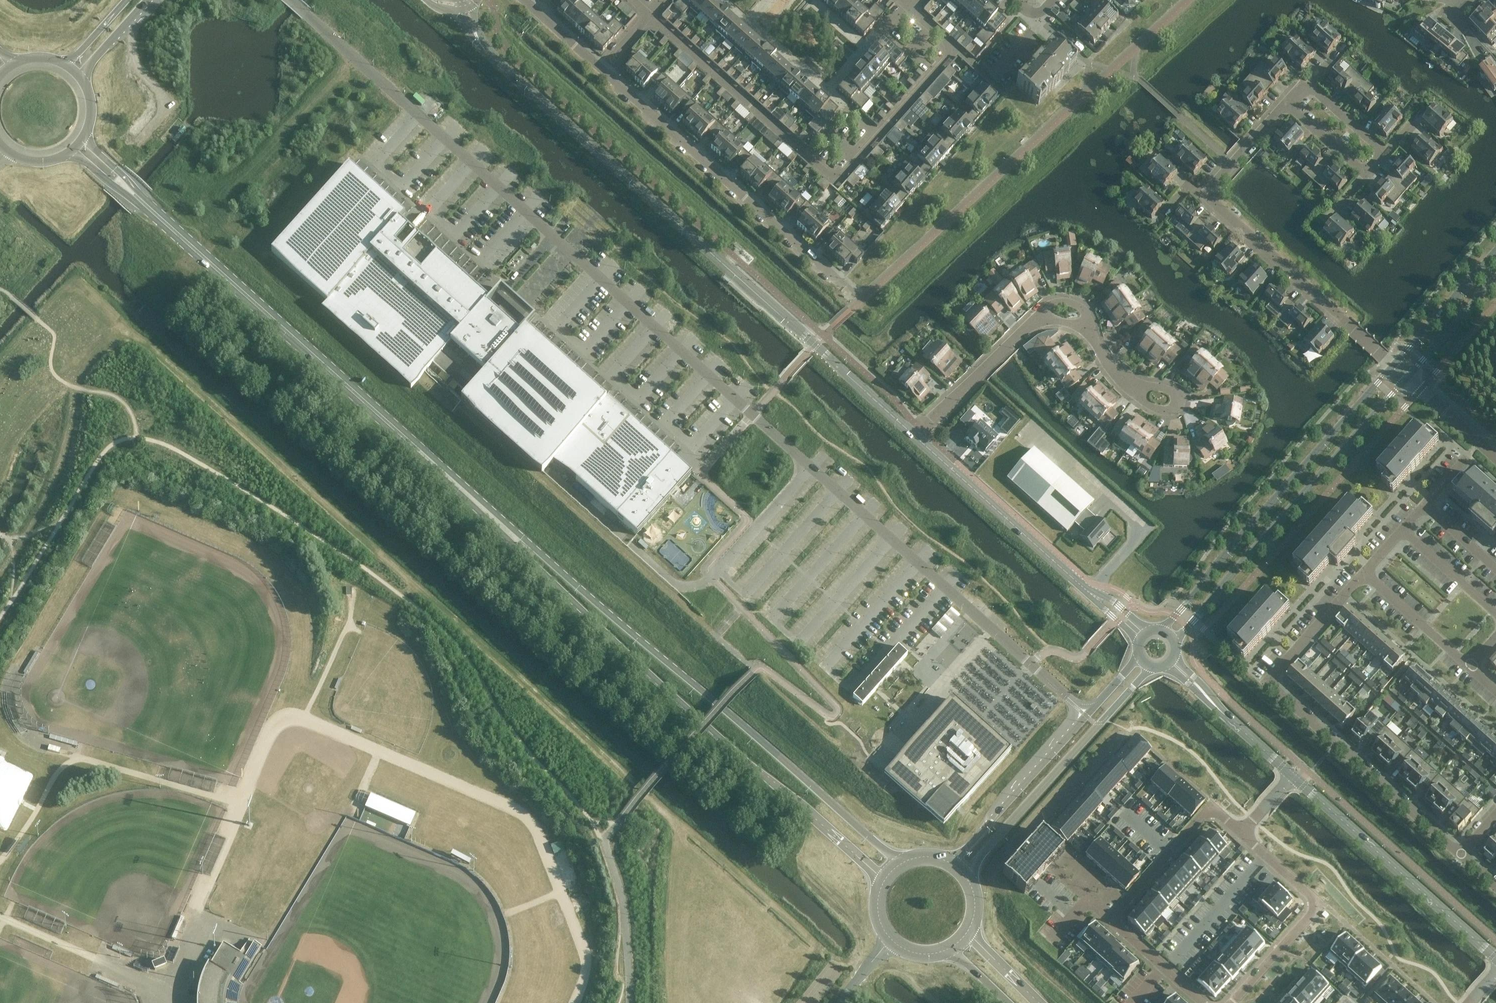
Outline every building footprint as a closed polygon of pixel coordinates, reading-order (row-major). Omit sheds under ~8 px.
[(581,2),(578,0),(567,0),(557,11),(566,19),(581,2)] [(696,0),(679,0),(673,6),(683,15),(689,8),(696,0)] [(689,8),(698,16),(712,0),(696,0),(689,8)] [(722,7),(714,0),(712,0),(698,16),(700,14),(709,21),(722,7)] [(847,0),(831,0),(827,4),(836,12),(847,0)] [(858,5),(852,0),(847,0),(836,12),(845,20),(858,5)] [(966,0),(952,0),(946,6),(950,3),(958,9),(966,0)] [(981,0),(966,0),(958,9),(966,17),(981,0)] [(989,7),(981,0),(966,17),(968,15),(975,21),(973,23),(974,24),(989,7)] [(1110,7),(1113,3),(1109,0),(1097,0),(1090,7),(1111,25),(1119,16),(1110,7)] [(575,27),(590,10),(581,2),(566,19),(575,27)] [(621,12),(626,6),(622,3),(617,8),(621,12)] [(933,8),(929,4),(924,10),(928,13),(933,8)] [(1488,4),(1480,13),(1495,30),(1495,12),(1488,4)] [(854,28),(873,7),(873,6),(867,13),(858,5),(845,20),(854,28)] [(731,15),(722,7),(709,21),(717,29),(715,31),(716,32),(731,15)] [(864,36),(883,15),(873,7),(854,28),(864,36)] [(997,14),(989,7),(974,24),(981,31),(975,37),(976,38),(997,14)] [(1111,25),(1090,7),(1082,16),(1103,34),(1111,25)] [(584,35),(599,18),(597,20),(589,12),(590,11),(590,10),(575,27),(584,35)] [(631,21),(636,16),(632,12),(627,18),(631,21)] [(1480,13),(1474,18),(1477,20),(1473,24),(1492,44),(1495,40),(1495,30),(1480,13)] [(1006,23),(997,14),(976,38),(985,46),(1006,23)] [(725,40),(740,23),(731,15),(716,32),(725,40)] [(942,18),(938,15),(933,21),(936,24),(942,18)] [(1103,34),(1082,16),(1071,29),(1081,39),(1085,35),(1094,43),(1103,34)] [(593,43),(614,19),(608,26),(599,18),(584,35),(593,43)] [(602,51),(623,28),(614,19),(593,43),(602,51)] [(677,30),(682,24),(677,20),(672,26),(677,30)] [(945,31),(950,25),(947,22),(941,28),(945,31)] [(734,48),(749,31),(740,23),(725,40),(734,48)] [(1447,36),(1431,23),(1428,27),(1422,23),(1413,30),(1425,39),(1427,37),(1437,45),(1430,53),(1432,55),(1447,36)] [(1341,39),(1324,24),(1318,32),(1315,29),(1308,37),(1328,54),(1341,39)] [(685,38),(690,32),(686,28),(681,34),(685,38)] [(953,38),(958,32),(955,29),(949,35),(953,38)] [(743,56),(758,39),(749,31),(734,48),(743,56)] [(694,45),(699,40),(695,36),(690,42),(694,45)] [(961,45),(966,39),(963,36),(957,42),(961,45)] [(1468,57),(1459,49),(1461,48),(1447,36),(1432,55),(1434,56),(1441,48),(1451,56),(1449,59),(1459,68),(1468,57)] [(663,47),(668,41),(664,37),(659,44),(663,47)] [(1315,54),(1297,38),(1284,53),(1302,69),(1315,54)] [(752,64),(767,47),(758,39),(743,56),(745,54),(753,61),(751,63),(752,64)] [(898,69),(906,60),(883,39),(874,48),(891,63),(898,69)] [(1045,98),(1069,70),(1066,68),(1072,61),(1053,43),(1016,85),(1035,102),(1042,95),(1045,98)] [(703,54),(708,48),(704,44),(699,50),(703,54)] [(969,53),(974,47),(970,44),(965,49),(969,53)] [(761,72),(776,55),(767,47),(752,64),(761,72)] [(891,63),(874,48),(867,56),(884,71),(891,63)] [(677,60),(683,54),(679,50),(673,57),(677,60)] [(634,79),(648,64),(633,51),(627,58),(632,63),(625,71),(634,79)] [(712,62),(717,56),(713,52),(708,58),(712,62)] [(785,63),(776,55),(761,72),(769,80),(785,63)] [(884,71),(867,56),(860,64),(875,77),(877,79),(884,71)] [(1492,56),(1485,60),(1489,65),(1480,71),(1495,91),(1495,90),(1495,62),(1492,56)] [(721,70),(726,64),(722,60),(717,66),(721,70)] [(1269,90),(1287,69),(1278,61),(1270,69),(1262,63),(1252,74),(1269,90)] [(691,73),(697,67),(693,63),(687,69),(691,73)] [(778,88),(794,71),(785,63),(769,80),(778,88)] [(656,84),(664,75),(664,74),(662,77),(648,64),(634,79),(643,88),(651,80),(656,84)] [(877,79),(875,77),(860,64),(854,71),(868,84),(870,86),(877,79)] [(956,72),(949,67),(946,71),(952,76),(956,72)] [(730,78),(735,72),(731,68),(726,74),(730,78)] [(925,74),(919,68),(915,72),(921,77),(925,74)] [(1347,95),(1362,78),(1351,68),(1344,75),(1338,69),(1329,79),(1347,95)] [(787,96),(803,79),(794,71),(778,88),(787,96)] [(870,86),(868,84),(854,71),(846,79),(863,94),(870,86)] [(949,80),(952,76),(946,71),(942,75),(949,80)] [(1253,108),(1269,90),(1252,74),(1242,86),(1249,92),(1243,99),(1253,108)] [(678,88),(664,75),(656,84),(661,88),(653,97),(663,105),(678,88)] [(706,86),(711,79),(707,76),(702,82),(706,86)] [(739,86),(744,80),(740,76),(735,82),(739,86)] [(909,78),(906,82),(913,87),(915,84),(909,78)] [(1376,104),(1367,96),(1374,88),(1362,78),(1347,95),(1368,114),(1376,104)] [(796,104),(811,87),(803,79),(787,96),(788,96),(790,94),(798,101),(796,103),(796,104)] [(861,110),(870,100),(863,94),(846,79),(838,89),(861,110)] [(748,93),(753,88),(749,84),(744,90),(748,93)] [(993,88),(989,93),(979,84),(971,93),(973,95),(988,108),(1000,95),(993,88)] [(908,92),(902,86),(899,90),(905,95),(908,92)] [(805,112),(820,95),(811,87),(796,104),(805,112)] [(693,100),(679,88),(678,88),(663,105),(672,113),(679,105),(684,110),(693,100)] [(720,98),(726,92),(722,89),(716,95),(720,98)] [(988,108),(973,95),(971,93),(969,91),(960,100),(965,104),(961,108),(969,116),(976,122),(988,108)] [(757,102),(762,96),(758,92),(753,98),(757,102)] [(932,99),(925,94),(922,98),(928,103),(932,99)] [(814,119),(829,103),(820,95),(805,112),(814,119)] [(898,103),(901,100),(895,95),(892,98),(898,103)] [(928,103),(922,98),(918,101),(925,107),(928,103)] [(1248,115),(1246,114),(1249,110),(1236,98),(1233,102),(1230,99),(1216,114),(1234,130),(1248,115)] [(691,131),(707,113),(693,100),(684,110),(689,114),(682,122),(691,131)] [(766,109),(771,104),(767,100),(762,106),(766,109)] [(734,111),(740,105),(736,101),(730,108),(734,111)] [(817,135),(838,111),(829,103),(814,119),(808,126),(817,135)] [(894,108),(888,103),(885,106),(891,111),(894,108)] [(1403,119),(1388,106),(1372,124),(1387,137),(1403,119)] [(1453,121),(1436,106),(1423,121),(1440,136),(1453,121)] [(775,117),(780,112),(776,108),(771,114),(775,117)] [(976,122),(969,116),(965,120),(953,108),(945,118),(964,135),(976,122)] [(887,117),(881,111),(877,115),(883,121),(887,117)] [(701,139),(708,131),(713,135),(721,126),(707,113),(691,131),(701,139)] [(749,124),(754,118),(750,114),(745,120),(749,124)] [(784,125),(789,120),(785,116),(780,122),(784,125)] [(964,135),(945,118),(936,127),(949,138),(945,142),(952,149),(964,135)] [(908,126),(901,120),(898,124),(904,130),(908,126)] [(1289,153),(1304,136),(1289,123),(1274,140),(1289,153)] [(793,134),(798,128),(794,124),(789,130),(793,134)] [(904,130),(898,124),(894,128),(901,134),(904,130)] [(736,139),(721,126),(713,135),(718,140),(711,148),(720,156),(736,139)] [(183,127),(178,132),(182,136),(186,131),(183,127)] [(763,137),(769,131),(765,127),(759,133),(763,137)] [(802,142),(807,136),(803,132),(798,138),(802,142)] [(952,149),(945,142),(942,147),(929,135),(921,145),(940,162),(952,149)] [(1412,150),(1430,165),(1443,151),(1425,135),(1412,150)] [(748,154),(734,141),(736,139),(720,156),(730,165),(737,156),(742,161),(748,154)] [(777,150),(783,143),(779,140),(773,146),(777,150)] [(1208,160),(1193,147),(1190,144),(1183,152),(1180,149),(1174,157),(1194,175),(1208,160)] [(940,162),(921,145),(912,154),(925,165),(921,169),(928,176),(940,162)] [(880,157),(884,153),(877,147),(874,151),(880,157)] [(1328,164),(1309,147),(1300,156),(1309,164),(1302,172),(1313,181),(1328,164)] [(1262,149),(1256,155),(1260,158),(1265,152),(1262,149)] [(880,157),(874,151),(870,155),(877,161),(880,157)] [(792,162),(797,156),(793,153),(788,159),(792,162)] [(749,182),(764,164),(762,166),(748,154),(742,161),(747,165),(739,173),(749,182)] [(1417,179),(1410,173),(1416,166),(1406,157),(1389,177),(1406,192),(1417,179)] [(1177,172),(1161,158),(1147,172),(1164,188),(1172,180),(1171,179),(1177,172)] [(916,189),(928,176),(921,169),(918,173),(905,162),(897,172),(916,189)] [(770,186),(779,177),(764,164),(749,182),(758,190),(766,182),(770,186)] [(1347,181),(1328,164),(1313,181),(1323,190),(1330,183),(1339,191),(1347,181)] [(606,402),(525,329),(520,335),(503,319),(486,304),(489,301),(399,221),(405,215),(402,213),(349,165),(271,251),(293,270),(327,302),(322,308),(322,309),(325,306),(335,295),(365,322),(353,336),(411,388),(424,373),(427,370),(433,364),(449,379),(453,382),(467,395),(461,401),(542,473),(543,471),(544,471),(549,465),(553,460),(575,480),(599,502),(602,504),(637,535),(691,475),(692,474),(682,466),(630,419),(628,421),(606,402),(608,400),(608,399),(606,402)] [(806,175),(812,169),(808,165),(802,172),(806,175)] [(785,171),(780,176),(794,187),(798,182),(785,171)] [(916,189),(897,172),(888,181),(901,192),(897,196),(904,202),(916,189)] [(860,180),(853,174),(850,178),(856,184),(860,180)] [(1426,187),(1433,178),(1429,174),(1422,183),(1426,187)] [(793,190),(779,177),(770,186),(775,191),(768,199),(777,207),(793,190)] [(1406,192),(1389,177),(1372,196),(1381,205),(1387,198),(1395,204),(1406,192)] [(820,188),(826,182),(822,178),(816,184),(820,188)] [(853,188),(856,184),(850,178),(846,182),(853,188)] [(824,192),(830,185),(826,182),(820,188),(824,192)] [(1165,203),(1147,187),(1141,195),(1138,193),(1132,200),(1152,218),(1165,203)] [(799,212),(807,203),(793,190),(777,207),(787,216),(794,208),(799,212)] [(865,206),(873,197),(868,193),(860,201),(865,206)] [(892,216),(904,202),(897,196),(894,200),(885,193),(877,202),(892,216)] [(843,200),(839,196),(833,202),(837,206),(843,200)] [(892,216),(877,202),(873,199),(864,208),(877,219),(873,223),(880,230),(892,216)] [(822,215),(807,203),(799,212),(804,216),(797,225),(806,233),(822,215)] [(1376,226),(1378,228),(1382,232),(1389,224),(1364,203),(1351,217),(1369,233),(1376,226)] [(1188,240),(1204,223),(1184,205),(1176,215),(1182,221),(1176,229),(1188,240)] [(857,213),(853,209),(848,215),(852,219),(857,213)] [(834,230),(820,218),(822,216),(822,215),(806,233),(816,241),(823,233),(828,237),(836,228),(834,230)] [(1357,234),(1337,217),(1324,232),(1341,247),(1348,239),(1350,242),(1357,234)] [(871,225),(867,222),(862,228),(866,232),(871,225)] [(1223,240),(1204,223),(1188,240),(1201,251),(1208,244),(1214,250),(1223,240)] [(850,241),(836,228),(828,237),(833,242),(825,250),(835,258),(850,241)] [(1066,246),(1076,246),(1076,232),(1066,232),(1066,246)] [(865,254),(850,241),(835,258),(844,267),(851,259),(857,263),(865,254)] [(1230,277),(1246,259),(1231,246),(1215,264),(1230,277)] [(1071,261),(1072,257),(1070,254),(1067,253),(1043,257),(1045,269),(1052,268),(1052,270),(1056,269),(1057,277),(1070,275),(1068,263),(1071,261)] [(1086,260),(1076,280),(1088,286),(1092,279),(1102,284),(1103,282),(1109,271),(1086,260)] [(1039,276),(1031,266),(1011,280),(1024,299),(1035,291),(1030,284),(1034,281),(1033,280),(1039,276)] [(1253,297),(1268,280),(1261,274),(1262,273),(1254,266),(1239,283),(1253,297)] [(1121,291),(1119,288),(1121,287),(1117,281),(1103,291),(1110,299),(1103,304),(1111,314),(1131,300),(1124,290),(1122,291),(1121,291)] [(1021,302),(1005,286),(992,299),(990,297),(985,302),(997,314),(1005,306),(1011,312),(1021,302)] [(1277,319),(1292,302),(1274,286),(1265,295),(1272,301),(1266,309),(1277,319)] [(1144,319),(1140,313),(1138,314),(1136,312),(1137,312),(1136,311),(1138,310),(1131,300),(1111,314),(1118,325),(1125,320),(1130,328),(1144,319)] [(966,311),(974,305),(971,302),(963,308),(966,311)] [(1313,320),(1292,302),(1277,319),(1289,329),(1295,322),(1304,330),(1313,320)] [(994,323),(977,306),(963,320),(966,323),(965,326),(966,330),(970,331),(974,330),(983,340),(996,326),(993,323),(994,323)] [(1164,337),(1154,328),(1153,330),(1152,330),(1150,328),(1152,326),(1146,321),(1135,334),(1143,340),(1137,347),(1147,355),(1164,337)] [(1319,355),(1334,338),(1327,331),(1326,332),(1319,326),(1302,345),(1309,351),(1312,349),(1319,355)] [(1181,352),(1176,347),(1174,349),(1162,339),(1163,339),(1162,338),(1164,337),(1147,355),(1157,364),(1162,358),(1164,360),(1169,365),(1181,352)] [(1072,357),(1064,346),(1058,351),(1055,349),(1054,350),(1046,340),(1039,342),(1036,348),(1054,371),(1072,357)] [(959,362),(949,353),(950,350),(948,346),(945,345),(941,346),(938,343),(925,358),(945,377),(959,362)] [(1210,363),(1193,348),(1184,358),(1183,359),(1190,366),(1185,372),(1194,380),(1210,363)] [(1069,389),(1079,381),(1075,376),(1076,375),(1074,372),(1080,367),(1072,357),(1054,371),(1069,389)] [(1227,379),(1210,363),(1194,380),(1204,389),(1210,383),(1217,389),(1218,388),(1227,379)] [(927,374),(918,366),(901,385),(900,389),(905,393),(909,392),(918,400),(927,390),(921,384),(924,381),(923,379),(927,374)] [(1091,410),(1106,394),(1096,385),(1091,391),(1084,384),(1072,396),(1077,401),(1079,399),(1091,410)] [(1062,402),(1070,394),(1064,387),(1055,395),(1062,402)] [(1106,428),(1117,415),(1112,411),(1110,409),(1115,403),(1106,394),(1091,410),(1102,421),(1101,423),(1106,428)] [(1235,423),(1238,407),(1240,407),(1241,401),(1225,397),(1223,407),(1215,406),(1213,419),(1225,421),(1226,425),(1229,427),(1232,426),(1235,423)] [(998,436),(980,420),(976,424),(975,425),(970,420),(974,416),(969,411),(960,421),(965,426),(966,426),(971,430),(966,436),(967,437),(966,439),(977,448),(978,447),(984,452),(985,451),(987,452),(994,443),(993,442),(994,441),(994,440),(998,436)] [(1130,446),(1145,425),(1134,418),(1129,424),(1127,422),(1125,424),(1120,420),(1113,431),(1121,437),(1120,439),(1130,446)] [(1149,459),(1159,445),(1153,441),(1151,439),(1155,433),(1145,425),(1130,446),(1140,453),(1142,451),(1145,453),(1144,455),(1149,459)] [(1224,443),(1210,425),(1199,433),(1204,440),(1200,443),(1201,444),(1196,448),(1204,458),(1224,443)] [(1087,442),(1104,454),(1111,445),(1102,438),(1106,432),(1099,427),(1087,442)] [(1409,432),(1380,464),(1383,467),(1379,471),(1386,478),(1385,479),(1382,483),(1391,491),(1410,471),(1411,472),(1421,462),(1419,460),(1437,440),(1428,431),(1423,436),(1416,430),(1412,434),(1409,432)] [(1188,442),(1174,441),(1174,449),(1170,449),(1170,451),(1164,451),(1163,464),(1174,464),(1174,466),(1186,467),(1186,464),(1187,464),(1190,462),(1192,459),(1190,456),(1187,454),(1188,442)] [(1093,502),(1033,449),(1007,478),(1066,532),(1074,523),(1084,512),(1093,502)] [(1225,464),(1212,474),(1217,480),(1230,470),(1225,464)] [(1480,478),(1478,480),(1473,477),(1467,484),(1462,479),(1453,489),(1487,518),(1482,524),(1495,536),(1495,534),(1495,492),(1480,478)] [(1344,505),(1297,557),(1300,560),(1296,564),(1303,571),(1299,576),(1308,584),(1331,560),(1336,565),(1348,552),(1342,546),(1372,513),(1362,505),(1358,510),(1351,503),(1347,508),(1344,505)] [(1094,521),(1084,512),(1074,523),(1084,532),(1080,536),(1093,547),(1101,538),(1103,539),(1109,532),(1108,531),(1109,530),(1096,519),(1094,521)] [(1233,649),(1243,658),(1261,637),(1263,639),(1272,628),(1271,627),(1289,606),(1279,598),(1275,603),(1267,596),(1264,601),(1261,598),(1232,631),(1235,633),(1231,638),(1238,644),(1233,649)] [(931,630),(940,637),(960,614),(951,607),(931,630)] [(1344,628),(1356,614),(1348,607),(1336,620),(1344,628)] [(1352,635),(1365,621),(1356,614),(1344,628),(1352,635)] [(1360,642),(1372,629),(1365,621),(1352,635),(1360,642)] [(1368,649),(1381,636),(1372,629),(1360,642),(1368,649)] [(1376,657),(1389,643),(1381,636),(1368,649),(1376,657)] [(1324,639),(1321,642),(1333,653),(1335,649),(1324,639)] [(1384,664),(1396,650),(1389,643),(1376,657),(1384,664)] [(1331,655),(1319,645),(1316,648),(1328,658),(1331,655)] [(903,659),(907,654),(905,653),(899,647),(898,646),(853,696),(853,697),(862,705),(862,704),(900,662),(903,659)] [(1393,671),(1405,658),(1396,650),(1384,664),(1393,671)] [(27,674),(39,653),(36,651),(23,672),(27,674)] [(1340,653),(1337,657),(1349,667),(1352,664),(1340,653)] [(1347,669),(1335,659),(1332,662),(1344,672),(1347,669)] [(1295,683),(1307,669),(1299,662),(1287,675),(1295,683)] [(1414,687),(1425,674),(1417,667),(1412,672),(1411,671),(1412,670),(1411,669),(1399,683),(1400,683),(1404,678),(1414,687)] [(1356,668),(1353,671),(1365,681),(1368,678),(1356,668)] [(1303,690),(1315,676),(1307,669),(1295,683),(1303,690)] [(1363,684),(1351,673),(1348,677),(1360,687),(1363,684)] [(1432,682),(1433,683),(1433,682),(1425,674),(1414,687),(1422,694),(1432,682)] [(1311,697),(1323,684),(1315,676),(1303,690),(1311,697)] [(1370,680),(1367,683),(1373,689),(1376,685),(1370,680)] [(1426,705),(1440,689),(1433,683),(1432,682),(1422,694),(1418,698),(1426,705)] [(1319,704),(1332,691),(1323,684),(1311,697),(1319,704)] [(1371,691),(1365,686),(1362,689),(1368,694),(1371,691)] [(1434,713),(1449,697),(1440,689),(1426,705),(1434,713)] [(1327,712),(1340,698),(1332,691),(1319,704),(1327,712)] [(1446,716),(1457,704),(1449,697),(1434,713),(1442,720),(1446,716)] [(1336,719),(1348,705),(1340,698),(1327,712),(1336,719)] [(919,735),(888,770),(946,823),(1010,752),(951,699),(938,714),(929,728),(921,737),(919,735)] [(1454,723),(1465,711),(1457,704),(1446,716),(1454,723)] [(1344,726),(1356,713),(1348,705),(1336,719),(1344,726)] [(1361,742),(1371,730),(1376,734),(1384,725),(1369,712),(1373,708),(1372,707),(1360,721),(1361,721),(1362,719),(1363,721),(1352,734),(1361,742)] [(1459,734),(1473,718),(1465,711),(1454,723),(1450,727),(1458,734),(1459,734)] [(1467,741),(1481,725),(1473,718),(1459,734),(1467,741)] [(1392,722),(1388,726),(1398,735),(1402,731),(1392,722)] [(1379,761),(1395,743),(1399,739),(1384,725),(1376,734),(1383,740),(1372,752),(1373,753),(1372,754),(1379,761)] [(1475,749),(1489,733),(1481,725),(1467,741),(1468,742),(1475,749)] [(1495,741),(1495,739),(1489,733),(1475,749),(1483,756),(1495,741)] [(77,746),(78,742),(50,735),(49,738),(77,746)] [(1150,751),(1135,737),(1127,745),(1142,759),(1150,751)] [(1389,767),(1400,755),(1405,760),(1413,751),(1399,739),(1395,743),(1379,761),(1387,767),(1388,766),(1389,767)] [(1495,757),(1495,741),(1483,756),(1487,752),(1494,759),(1490,763),(1491,763),(1495,757)] [(1142,759),(1127,745),(1121,753),(1136,766),(1142,759)] [(1407,783),(1422,767),(1426,763),(1413,751),(1405,760),(1410,764),(1399,776),(1407,783)] [(1136,766),(1121,753),(1114,760),(1113,759),(1129,774),(1136,766)] [(1129,774),(1113,759),(1106,767),(1121,780),(1127,773),(1129,774)] [(1427,779),(1431,783),(1431,784),(1440,775),(1426,763),(1422,767),(1407,783),(1416,791),(1427,779)] [(1121,780),(1106,767),(1099,774),(1114,788),(1121,780)] [(1159,790),(1172,775),(1164,768),(1151,783),(1159,790)] [(1114,788),(1099,774),(1092,782),(1107,796),(1114,788)] [(1166,797),(1181,781),(1180,781),(1172,775),(1159,790),(1166,797)] [(1434,807),(1448,792),(1453,787),(1440,775),(1431,784),(1436,788),(1426,800),(1427,801),(1426,802),(1433,809),(1435,808),(1434,807)] [(1175,803),(1188,788),(1181,781),(1166,797),(1167,797),(1175,803)] [(1107,796),(1092,782),(1085,790),(1101,804),(1102,803),(1101,803),(1107,796)] [(1443,815),(1453,803),(1458,808),(1466,799),(1464,797),(1453,787),(1448,792),(1434,807),(1435,808),(1443,815)] [(1182,810),(1196,795),(1188,788),(1175,803),(1182,810)] [(1101,804),(1085,790),(1086,791),(1079,798),(1094,811),(1101,804)] [(410,827),(416,814),(371,794),(365,807),(410,827)] [(1190,817),(1204,802),(1196,795),(1182,810),(1190,817)] [(1094,811),(1079,798),(1072,805),(1088,819),(1094,811)] [(1471,819),(1472,820),(1471,821),(1471,822),(1484,808),(1483,808),(1480,811),(1470,802),(1468,803),(1465,800),(1467,799),(1466,799),(1458,808),(1462,811),(1450,824),(1459,832),(1471,819)] [(1088,819),(1072,805),(1065,813),(1081,826),(1088,819)] [(1081,826),(1065,813),(1059,820),(1074,834),(1075,832),(1081,826)] [(1074,834),(1059,820),(1051,828),(1067,842),(1074,834)] [(1024,893),(1062,850),(1041,831),(1003,874),(1024,893)] [(1228,847),(1211,832),(1203,840),(1201,839),(1219,856),(1228,847)] [(1219,856),(1201,839),(1193,848),(1211,865),(1219,856)] [(1484,852),(1493,860),(1495,857),(1495,839),(1484,852)] [(551,844),(555,852),(565,848),(562,840),(551,844)] [(1094,862),(1108,847),(1099,840),(1086,855),(1090,859),(1094,862)] [(1101,869),(1115,854),(1108,847),(1094,862),(1101,869)] [(1211,865),(1193,848),(1186,857),(1185,856),(1184,857),(1203,874),(1211,865)] [(1109,876),(1123,861),(1115,854),(1101,869),(1109,876)] [(1203,874),(1184,857),(1176,866),(1195,882),(1202,874),(1203,874)] [(1117,883),(1130,868),(1123,861),(1109,876),(1117,883)] [(1195,882),(1176,866),(1168,875),(1187,891),(1195,882)] [(1138,875),(1130,868),(1117,883),(1125,890),(1138,875)] [(1187,891),(1168,875),(1160,884),(1179,900),(1187,891)] [(1179,900),(1160,884),(1152,892),(1170,908),(1170,907),(1169,907),(1176,899),(1178,900),(1179,900)] [(1267,912),(1284,893),(1274,884),(1274,885),(1268,892),(1263,888),(1253,899),(1267,912)] [(1170,908),(1152,892),(1152,893),(1145,902),(1162,917),(1170,908)] [(1293,902),(1294,902),(1284,893),(1267,912),(1267,913),(1269,911),(1283,923),(1292,913),(1287,909),(1293,902)] [(1162,917),(1145,902),(1137,911),(1155,927),(1156,927),(1154,925),(1162,917)] [(1155,927),(1137,911),(1128,920),(1147,937),(1155,927)] [(175,940),(185,917),(181,916),(172,938),(175,940)] [(1087,950),(1104,932),(1094,923),(1078,942),(1087,950)] [(1265,944),(1248,929),(1240,938),(1257,953),(1265,944)] [(1096,958),(1112,940),(1104,932),(1087,950),(1089,949),(1097,956),(1095,958),(1096,958)] [(1339,962),(1356,943),(1346,935),(1330,953),(1339,962)] [(1257,953),(1240,938),(1232,947),(1249,962),(1257,953)] [(1105,966),(1121,948),(1112,940),(1096,958),(1105,966)] [(223,943),(217,954),(211,964),(210,965),(209,967),(208,969),(207,971),(206,973),(205,975),(204,976),(204,978),(203,981),(202,983),(201,985),(201,988),(200,990),(200,993),(200,995),(199,997),(199,999),(199,1002),(238,1002),(239,994),(243,985),(239,982),(240,979),(240,978),(241,978),(241,977),(241,978),(239,977),(258,945),(254,942),(246,957),(245,957),(246,956),(241,953),(241,954),(223,943)] [(1347,971),(1365,951),(1356,943),(1339,962),(1347,969),(1347,970),(1347,971)] [(131,957),(133,953),(113,946),(112,949),(131,957)] [(1249,962),(1232,947),(1224,955),(1222,954),(1240,971),(1249,962)] [(1114,974),(1130,956),(1121,948),(1105,966),(1114,974)] [(1066,950),(1058,959),(1063,963),(1071,954),(1066,950)] [(1356,979),(1373,960),(1364,952),(1365,952),(1365,951),(1347,971),(1356,979)] [(1240,971),(1222,954),(1214,963),(1213,962),(1232,980),(1240,971)] [(1140,964),(1130,956),(1114,974),(1123,983),(1140,964)] [(164,960),(153,964),(155,970),(166,965),(164,960)] [(1382,969),(1373,960),(1356,979),(1365,987),(1382,969)] [(1232,980),(1213,962),(1205,971),(1224,988),(1231,979),(1232,980)] [(1224,988),(1205,971),(1197,981),(1215,997),(1224,988)] [(1312,971),(1304,980),(1323,996),(1331,987),(1312,971)] [(119,984),(97,974),(95,978),(118,987),(119,984)] [(1400,986),(1391,978),(1374,996),(1381,1002),(1385,1002),(1400,986)] [(1304,980),(1296,989),(1312,1002),(1317,1002),(1323,996),(1304,980)] [(1339,988),(1344,992),(1347,989),(1342,984),(1339,988)] [(1409,995),(1400,986),(1385,1002),(1401,1002),(1409,995)] [(1296,989),(1288,997),(1287,997),(1294,1002),(1312,1002),(1296,989)] [(1418,1002),(1409,995),(1401,1002),(1418,1002)]
